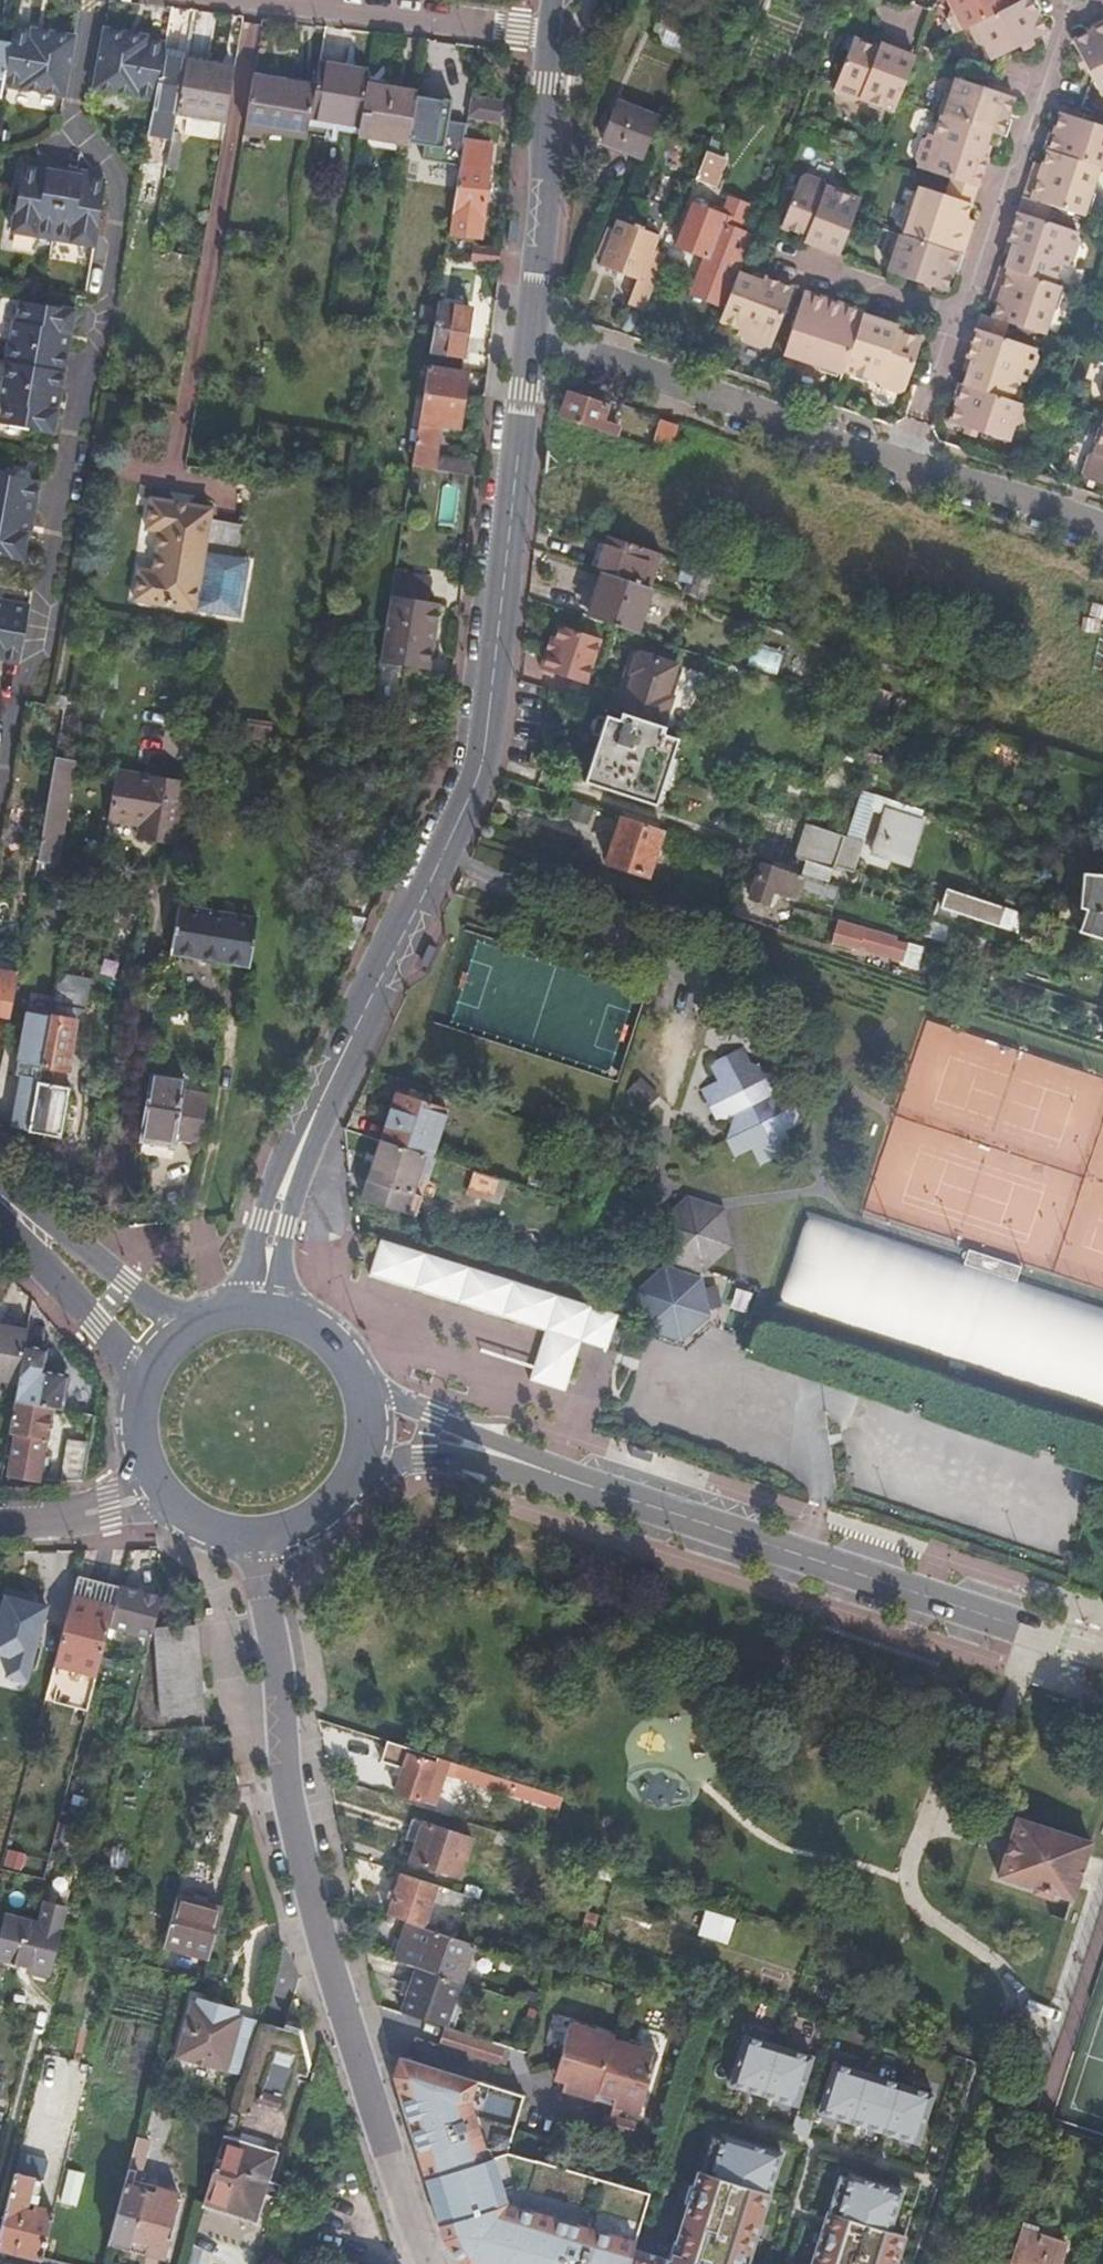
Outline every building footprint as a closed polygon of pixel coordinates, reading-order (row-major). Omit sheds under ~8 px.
[(954,9),(952,10),(949,16),(958,32),(968,27),(1022,0),(950,0),(954,9)] [(1041,11),(1036,0),(1022,0),(968,27),(976,43),(982,44),(984,43),(992,59),(1020,46),(1032,40),(1047,33),(1037,13),(1041,11)] [(662,23),(690,34),(694,21),(666,10),(662,23)] [(1090,27),(1093,31),(1073,41),(1080,55),(1086,67),(1100,95),(1102,94),(1102,20),(1090,27)] [(31,38),(13,34),(11,46),(3,92),(64,103),(74,41),(44,37),(44,41),(31,38)] [(163,57),(164,51),(146,49),(129,46),(128,39),(105,35),(94,98),(154,108),(154,106),(163,57)] [(860,96),(895,110),(898,101),(916,55),(881,41),(879,46),(854,37),(835,87),(837,92),(855,99),(860,96)] [(129,46),(146,49),(147,42),(128,39),(129,46)] [(1035,46),(1032,40),(1020,46),(1023,52),(1035,46)] [(3,92),(11,46),(0,44),(0,106),(3,92)] [(163,57),(187,62),(188,54),(164,49),(164,51),(163,57)] [(1086,67),(1080,55),(1074,58),(1080,70),(1086,67)] [(187,62),(163,57),(154,106),(154,108),(149,135),(173,139),(174,132),(178,113),(187,62)] [(235,69),(187,62),(178,113),(226,122),(235,69)] [(321,64),(316,90),(311,120),(363,129),(371,87),(373,73),(357,71),(344,68),(321,64)] [(943,96),(937,114),(942,116),(990,132),(1007,137),(1012,120),(1008,118),(1015,97),(1000,92),(987,88),(957,77),(952,95),(949,94),(943,96)] [(316,90),(254,79),(245,128),(308,139),(311,120),(316,90)] [(990,82),(987,88),(1000,92),(1002,86),(999,85),(990,82)] [(371,87),(363,129),(362,136),(411,145),(420,96),(371,87)] [(462,168),(466,143),(469,125),(452,122),(455,101),(420,96),(411,145),(427,148),(425,161),(462,168)] [(473,102),(470,120),(502,125),(505,107),(473,102)] [(606,144),(645,159),(660,119),(621,105),(606,144)] [(1076,118),(1089,122),(1091,116),(1080,112),(1079,111),(1076,118)] [(1100,168),(1102,169),(1102,127),(1089,122),(1076,118),(1061,112),(1054,133),(1049,132),(1043,149),(1049,151),(1100,168)] [(917,168),(951,179),(978,188),(987,158),(982,156),(986,145),(990,132),(942,116),(935,137),(928,134),(927,138),(919,140),(913,158),(919,164),(917,168)] [(180,133),(174,132),(173,139),(168,167),(176,169),(181,142),(179,141),(180,133)] [(719,141),(713,138),(699,175),(716,181),(725,156),(716,152),(719,141)] [(498,148),(466,143),(462,168),(451,235),(483,240),(498,148)] [(982,156),(987,158),(991,147),(986,145),(982,156)] [(1023,196),(1050,205),(1083,217),(1100,168),(1049,151),(1043,166),(1040,175),(1032,172),(1023,196)] [(1034,163),(1032,172),(1040,175),(1043,166),(1034,163)] [(41,173),(40,177),(39,181),(49,183),(50,174),(41,173)] [(39,181),(40,177),(23,175),(11,237),(94,251),(106,188),(90,186),(90,189),(82,188),(83,179),(50,174),(49,183),(39,181)] [(806,236),(804,241),(839,254),(853,219),(860,200),(824,186),(822,181),(804,174),(799,177),(781,227),(806,236)] [(90,189),(90,186),(91,180),(83,179),(82,188),(90,189)] [(972,204),(946,196),(921,186),(903,235),(963,255),(971,230),(963,228),(966,219),(972,204)] [(726,193),(718,214),(744,224),(751,203),(726,193)] [(744,224),(718,214),(694,204),(679,247),(722,264),(717,275),(736,282),(739,274),(753,236),(741,231),(744,224)] [(1006,268),(1054,284),(1060,264),(1067,266),(1069,262),(1077,260),(1083,242),(1077,236),(1078,233),(1044,221),(1018,212),(1008,242),(1014,244),(1010,255),(1006,268)] [(628,304),(647,311),(667,258),(655,253),(662,235),(619,218),(601,266),(637,280),(628,304)] [(974,222),(966,219),(963,228),(971,230),(974,222)] [(888,272),(918,283),(931,287),(946,292),(953,271),(958,272),(963,255),(903,235),(894,232),(888,249),(892,255),(894,255),(888,272)] [(1014,244),(1008,242),(1005,254),(1010,255),(1014,244)] [(504,254),(477,251),(475,267),(502,271),(504,254)] [(1044,336),(1060,286),(1054,284),(1006,268),(1000,267),(992,292),(1000,295),(998,303),(993,318),(1008,323),(1044,336)] [(736,282),(731,293),(721,321),(742,329),(739,336),(742,337),(744,345),(762,352),(768,347),(772,348),(795,288),(766,278),(764,283),(752,279),(739,274),(736,282)] [(755,274),(752,279),(764,283),(766,278),(764,277),(755,274)] [(736,282),(717,275),(713,287),(731,293),(736,282)] [(918,283),(916,289),(929,293),(931,287),(918,283)] [(841,304),(805,292),(784,355),(843,374),(844,370),(862,315),(863,311),(841,304)] [(989,300),(998,303),(1000,295),(992,292),(989,300)] [(473,314),(439,309),(432,354),(465,359),(473,314)] [(71,342),(75,320),(22,310),(18,329),(13,329),(0,401),(0,403),(4,404),(1,424),(55,433),(60,409),(56,408),(59,391),(63,392),(68,361),(64,360),(67,341),(71,342)] [(896,332),(898,327),(862,315),(844,370),(879,382),(882,388),(900,394),(905,391),(922,340),(896,332)] [(964,385),(1012,401),(1019,380),(1026,382),(1027,378),(1035,376),(1041,358),(1036,352),(1037,349),(1003,338),(977,329),(969,350),(967,358),(972,360),(969,371),(968,372),(964,385)] [(967,358),(963,370),(968,372),(969,371),(972,360),(967,358)] [(460,431),(469,374),(430,368),(413,471),(476,481),(478,466),(438,459),(443,428),(460,431)] [(958,383),(953,399),(957,400),(950,421),(965,426),(978,431),(1007,441),(1014,424),(1016,425),(1022,423),(1028,406),(1012,401),(964,385),(958,383)] [(569,393),(561,418),(616,437),(620,426),(603,419),(606,406),(569,393)] [(652,423),(645,446),(668,453),(675,431),(652,423)] [(1094,453),(1088,456),(1083,474),(1086,479),(1102,485),(1102,424),(1094,453)] [(976,437),(978,431),(965,426),(963,433),(976,437)] [(37,512),(42,482),(0,474),(0,557),(23,561),(27,534),(31,511),(37,512)] [(208,508),(180,503),(152,497),(146,528),(160,530),(154,570),(140,568),(135,599),(162,603),(237,616),(247,559),(201,552),(208,508)] [(34,534),(37,512),(31,511),(27,534),(34,534)] [(651,587),(662,554),(609,537),(599,570),(609,573),(651,587)] [(398,564),(384,650),(432,658),(442,595),(431,593),(435,571),(398,564)] [(636,633),(651,587),(609,573),(594,619),(602,621),(636,633)] [(691,594),(705,599),(712,577),(698,573),(691,594)] [(17,662),(27,606),(3,602),(2,607),(0,607),(0,659),(17,662)] [(549,652),(543,670),(589,685),(603,639),(562,626),(557,642),(554,653),(549,652)] [(553,640),(549,652),(554,653),(557,642),(553,640)] [(680,665),(634,651),(627,673),(632,675),(626,693),(628,694),(624,709),(628,711),(626,715),(664,727),(666,728),(676,697),(670,695),(680,665)] [(627,673),(621,692),(626,693),(632,675),(627,673)] [(626,715),(625,714),(621,723),(605,718),(584,784),(654,808),(677,742),(660,736),(664,727),(626,715)] [(75,760),(54,757),(36,859),(56,863),(75,760)] [(181,780),(163,777),(119,770),(111,816),(141,821),(139,834),(153,836),(172,839),(181,780)] [(796,855),(853,875),(875,812),(885,815),(872,855),(907,868),(922,821),(918,820),(921,810),(865,793),(850,835),(807,821),(796,855)] [(662,829),(621,816),(606,863),(646,876),(662,829)] [(795,898),(802,875),(751,858),(745,873),(756,876),(749,897),(768,903),(772,891),(795,898)] [(1082,874),(1080,910),(1085,912),(1079,931),(1102,939),(1102,875),(1082,874)] [(836,902),(840,887),(815,879),(810,895),(836,902)] [(1012,931),(1018,912),(947,887),(940,907),(1012,931)] [(207,956),(214,910),(181,904),(173,950),(207,956)] [(257,917),(214,910),(207,956),(249,963),(257,917)] [(860,947),(902,961),(905,948),(864,935),(865,931),(852,927),(851,931),(837,927),(832,942),(858,950),(860,947)] [(57,969),(41,1066),(52,1068),(52,1067),(63,1069),(72,1019),(87,1004),(92,976),(57,969)] [(0,983),(0,1025),(6,1026),(13,985),(0,983)] [(775,1071),(724,1055),(709,1102),(734,1112),(725,1137),(775,1156),(792,1105),(767,1097),(775,1071)] [(41,1066),(38,1080),(29,1131),(60,1137),(68,1086),(49,1082),(52,1068),(41,1066)] [(182,1082),(148,1076),(136,1144),(174,1150),(176,1139),(201,1143),(209,1097),(181,1093),(182,1082)] [(20,1077),(11,1126),(13,1128),(29,1131),(38,1080),(20,1077)] [(397,1095),(382,1142),(424,1156),(430,1158),(446,1111),(397,1095)] [(363,1200),(405,1214),(424,1156),(382,1142),(363,1200)] [(504,1182),(473,1172),(467,1192),(498,1202),(504,1182)] [(728,1244),(720,1210),(686,1198),(659,1222),(667,1257),(670,1258),(666,1269),(663,1268),(637,1291),(644,1327),(678,1338),(705,1314),(698,1279),(695,1278),(699,1268),(702,1269),(728,1244)] [(619,1315),(381,1239),(370,1276),(546,1329),(531,1379),(564,1392),(581,1341),(606,1350),(619,1315)] [(1014,1283),(1020,1266),(958,1246),(955,1256),(963,1258),(961,1265),(1014,1283)] [(617,1303),(619,1295),(603,1289),(598,1306),(623,1314),(626,1306),(617,1303)] [(0,1324),(0,1381),(18,1384),(25,1345),(28,1329),(0,1324)] [(50,1349),(25,1345),(18,1384),(15,1403),(53,1410),(64,1412),(72,1378),(45,1373),(50,1349)] [(15,1403),(9,1434),(16,1435),(9,1475),(13,1476),(40,1480),(53,1410),(15,1403)] [(82,1484),(94,1417),(74,1414),(61,1483),(82,1484)] [(93,1695),(103,1658),(112,1626),(122,1587),(80,1575),(51,1684),(93,1695)] [(122,1587),(112,1626),(151,1637),(160,1599),(122,1587)] [(7,1594),(0,1620),(0,1654),(13,1657),(8,1676),(27,1681),(48,1606),(7,1594)] [(154,1628),(162,1717),(203,1713),(194,1624),(154,1628)] [(394,1743),(385,1741),(380,1760),(402,1767),(395,1790),(423,1799),(433,1764),(456,1771),(451,1788),(490,1800),(496,1776),(394,1743)] [(408,1858),(458,1875),(470,1836),(410,1816),(403,1839),(413,1844),(408,1858)] [(1089,1842),(1016,1818),(997,1877),(1071,1900),(1089,1842)] [(385,1913),(405,1920),(429,1928),(432,1920),(424,1918),(431,1897),(468,1909),(473,1896),(398,1871),(385,1913)] [(222,1910),(175,1896),(162,1947),(209,1959),(222,1910)] [(47,1975),(65,1908),(44,1902),(38,1924),(5,1915),(0,1931),(0,1957),(29,1965),(28,1970),(47,1975)] [(393,1958),(417,1966),(456,1980),(470,1942),(429,1928),(405,1920),(393,1958)] [(417,1966),(402,2012),(443,2026),(457,1980),(456,1980),(417,1966)] [(241,2078),(258,2023),(237,2017),(239,2012),(200,2000),(198,2005),(196,2004),(181,2059),(241,2078)] [(181,2059),(196,2004),(194,2004),(177,2058),(181,2059)] [(612,2035),(568,2021),(556,2062),(551,2078),(562,2081),(559,2089),(592,2100),(594,2093),(611,2098),(609,2105),(610,2105),(607,2115),(601,2113),(596,2131),(628,2140),(633,2122),(615,2117),(618,2108),(636,2113),(655,2052),(611,2039),(612,2035)] [(441,2027),(435,2046),(494,2066),(501,2048),(441,2027)] [(813,2054),(742,2032),(726,2084),(797,2105),(813,2054)] [(281,2099),(297,2048),(281,2044),(265,2093),(281,2099)] [(631,2246),(633,2240),(648,2194),(506,2153),(509,2142),(513,2129),(513,2128),(522,2096),(512,2092),(509,2092),(477,2081),(475,2080),(399,2055),(393,2073),(398,2088),(427,2184),(443,2237),(460,2263),(626,2263),(631,2246)] [(934,2092),(832,2061),(816,2111),(919,2142),(934,2092)] [(812,2119),(796,2115),(791,2132),(806,2137),(812,2119)] [(240,2120),(228,2117),(225,2129),(223,2134),(234,2138),(240,2120)] [(626,2263),(748,2263),(782,2151),(720,2131),(707,2173),(695,2169),(667,2258),(631,2246),(626,2263)] [(123,2185),(108,2240),(130,2246),(145,2191),(135,2189),(138,2175),(143,2176),(152,2141),(137,2137),(123,2185)] [(221,2142),(199,2212),(251,2229),(260,2199),(264,2186),(273,2158),(221,2142)] [(908,2233),(894,2229),(906,2187),(849,2171),(836,2211),(826,2208),(809,2263),(898,2263),(908,2233)] [(0,2218),(0,2249),(15,2253),(39,2259),(51,2213),(32,2208),(31,2213),(21,2211),(29,2179),(11,2174),(0,2218)] [(102,2179),(87,2234),(108,2240),(123,2185),(102,2179)] [(264,2186),(260,2199),(270,2202),(275,2190),(264,2186)] [(145,2191),(130,2246),(136,2247),(137,2242),(153,2246),(152,2253),(165,2256),(172,2231),(167,2230),(175,2199),(145,2191)] [(1064,2245),(1023,2230),(1011,2263),(1058,2263),(1064,2245)] [(300,2260),(276,2254),(272,2263),(299,2263),(300,2260)]
